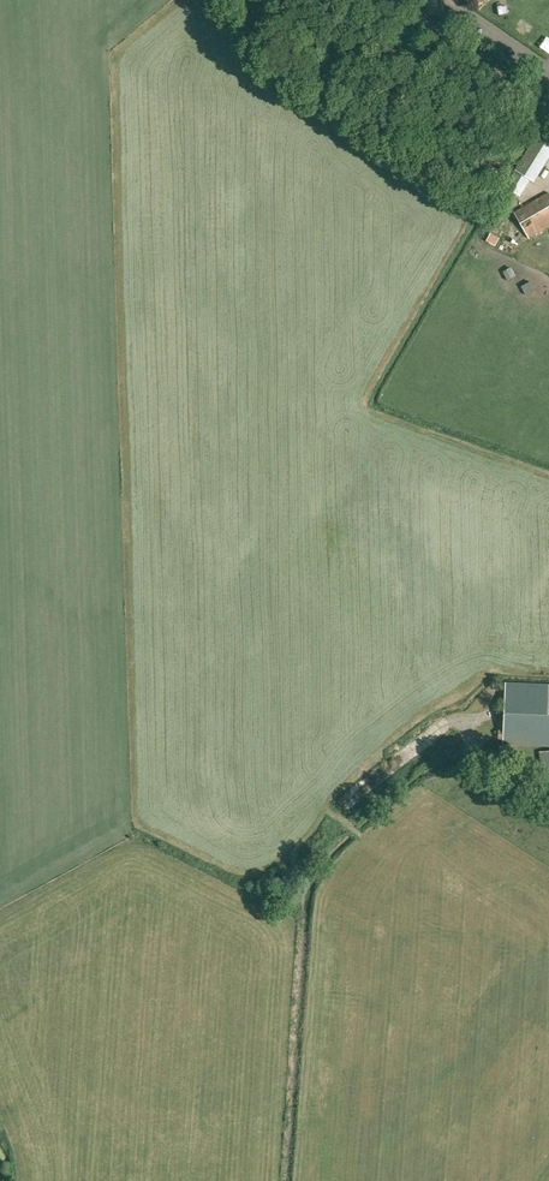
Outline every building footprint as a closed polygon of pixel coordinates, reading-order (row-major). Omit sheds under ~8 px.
[(505,187),(520,196),(530,180),(533,182),(548,157),(548,135),(541,129),(505,187)] [(548,192),(514,212),(529,239),(548,227),(548,193),(548,192)] [(493,230),(490,239),(500,243),(504,234),(493,230)] [(512,277),(519,273),(513,264),(506,269),(512,277)] [(505,683),(503,724),(499,724),(499,734),(503,734),(502,743),(548,745),(548,685),(505,683)] [(542,790),(548,790),(548,751),(539,752),(542,790)]
